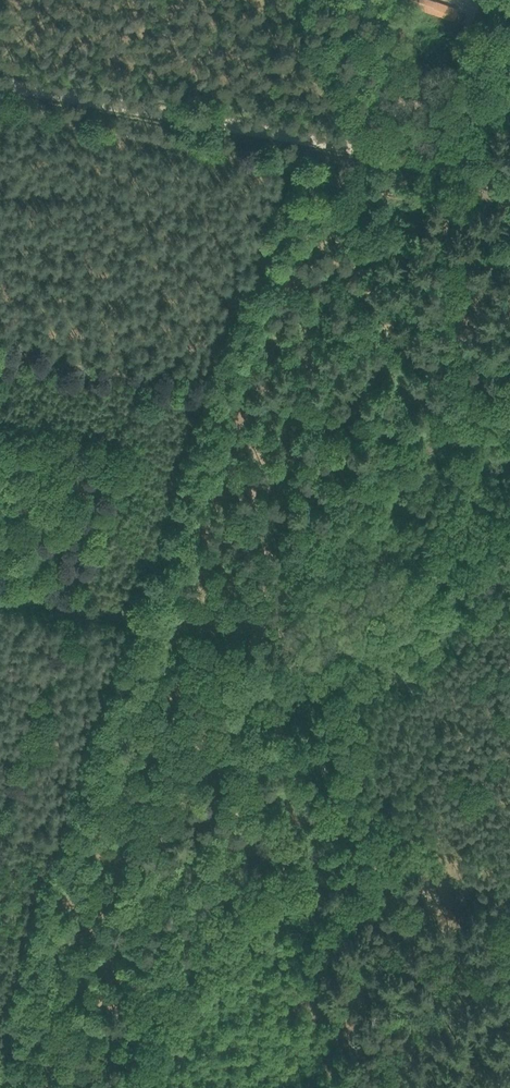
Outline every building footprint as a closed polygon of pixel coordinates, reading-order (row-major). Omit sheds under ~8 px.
[(431,0),(410,0),(409,4),(432,12),(436,2),(431,0)] [(437,14),(455,20),(460,7),(442,1),(437,14)]
